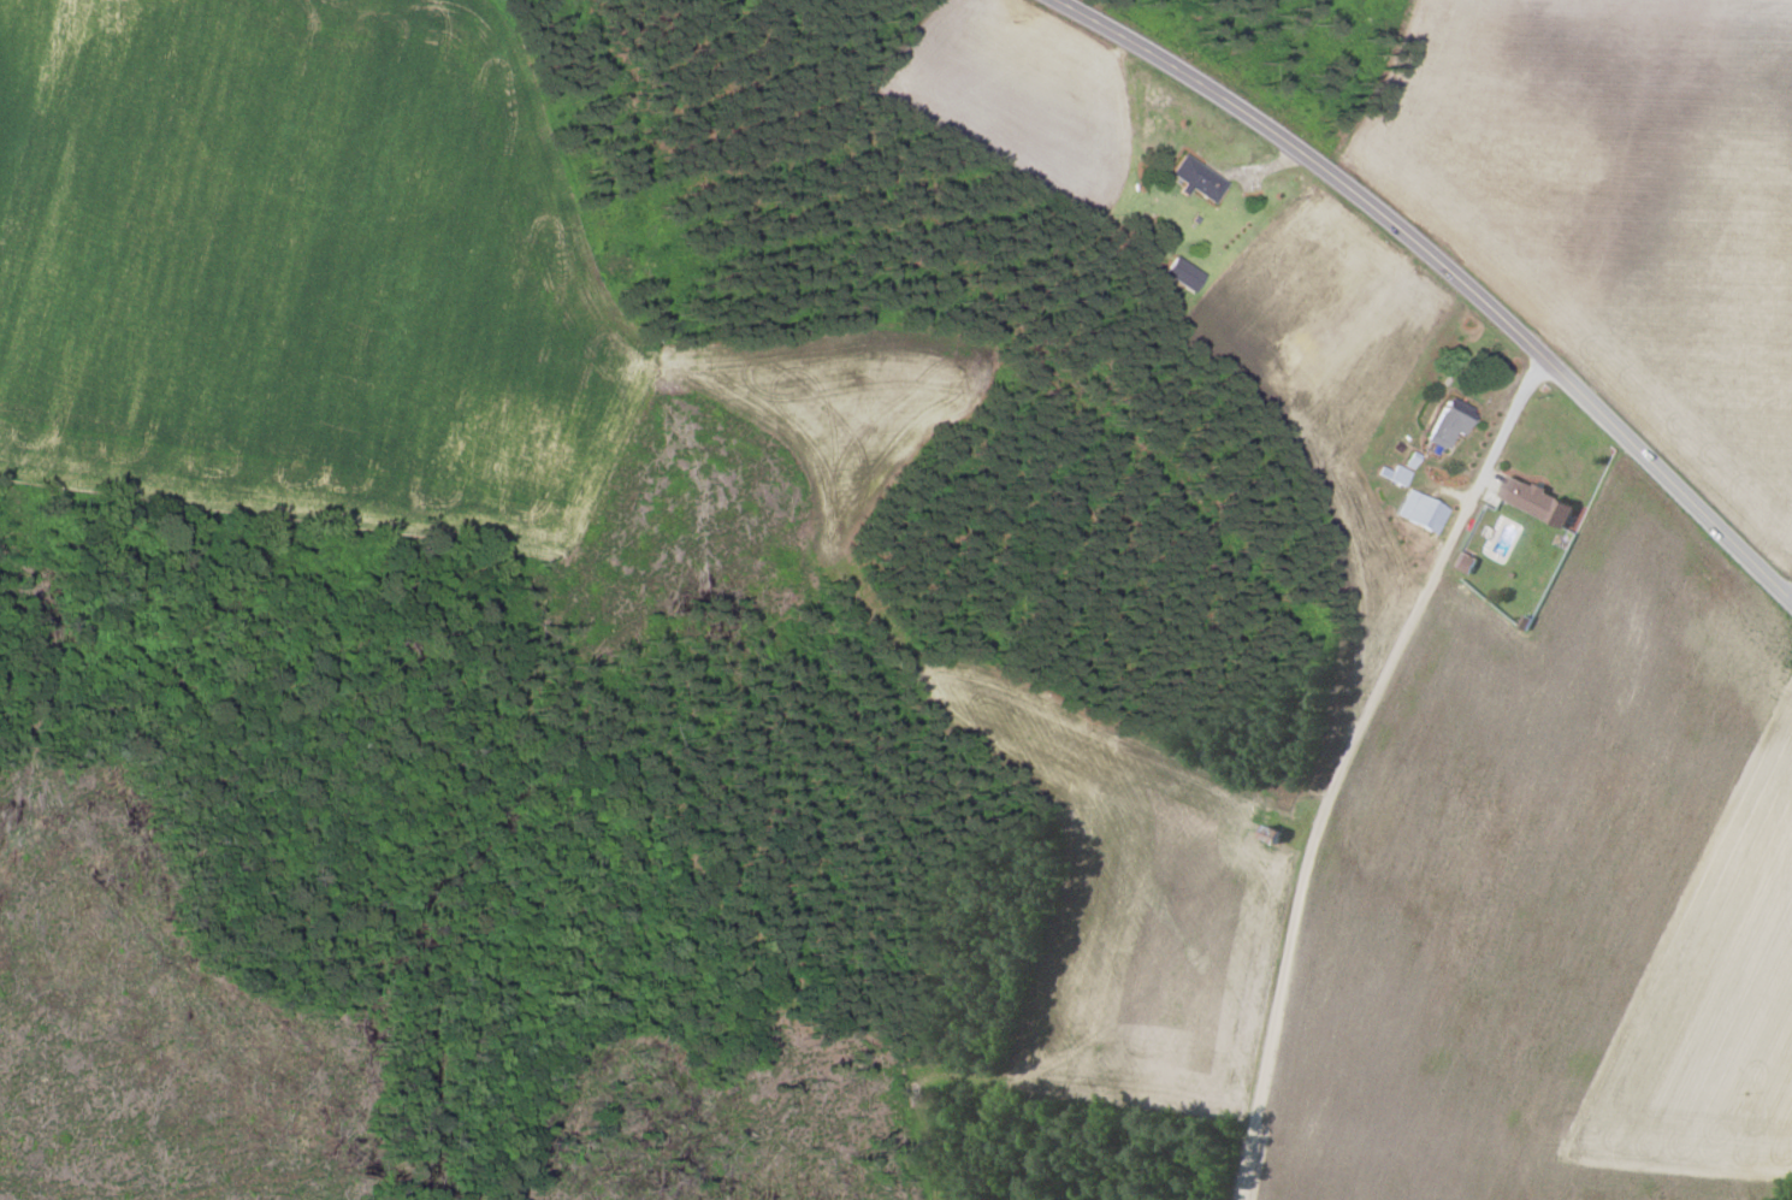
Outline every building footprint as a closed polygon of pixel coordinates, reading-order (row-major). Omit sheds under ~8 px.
[(1183,182),(1180,186),(1212,205),(1226,181),(1181,153),(1168,173),(1183,182)] [(1203,274),(1173,255),(1162,273),(1192,292),(1203,274)] [(1461,434),(1473,410),(1447,397),(1424,440),(1444,450),(1454,431),(1461,434)] [(1379,465),(1375,474),(1402,487),(1410,471),(1394,464),(1391,471),(1379,465)] [(1509,474),(1498,496),(1564,528),(1575,506),(1509,474)] [(1436,534),(1448,508),(1408,489),(1395,515),(1436,534)] [(1452,568),(1471,573),(1476,557),(1457,551),(1452,568)]
